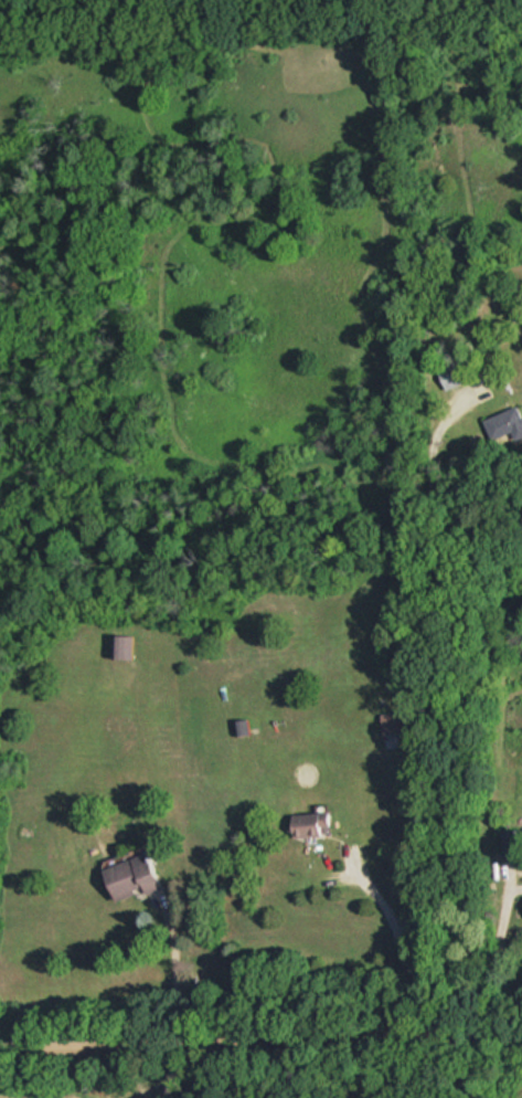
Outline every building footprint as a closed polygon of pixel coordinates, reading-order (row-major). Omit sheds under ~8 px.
[(435,369),(443,389),(476,376),(468,356),(435,369)] [(509,431),(513,439),(521,435),(521,419),(514,404),(481,421),(491,440),(509,431)] [(108,657),(131,657),(131,634),(108,634),(108,657)] [(404,730),(402,711),(377,712),(379,732),(404,730)] [(233,732),(245,732),(245,719),(233,719),(233,732)] [(328,835),(328,812),(286,812),(286,835),(328,835)] [(157,885),(144,851),(98,868),(109,901),(157,885)]
